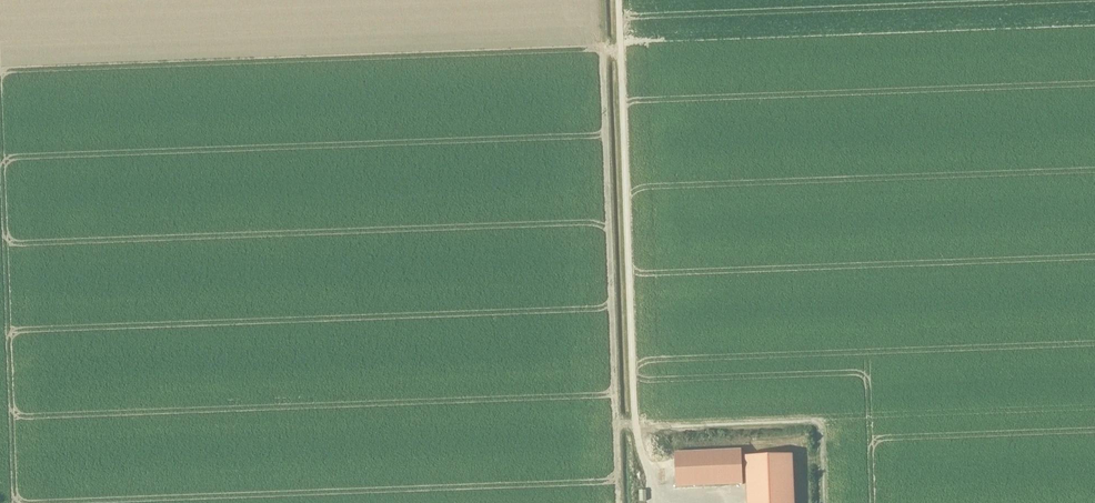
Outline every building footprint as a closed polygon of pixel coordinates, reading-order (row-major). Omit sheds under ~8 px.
[(677,488),(743,485),(741,449),(675,452),(677,488)] [(746,456),(747,502),(792,502),(790,454),(746,456)]
